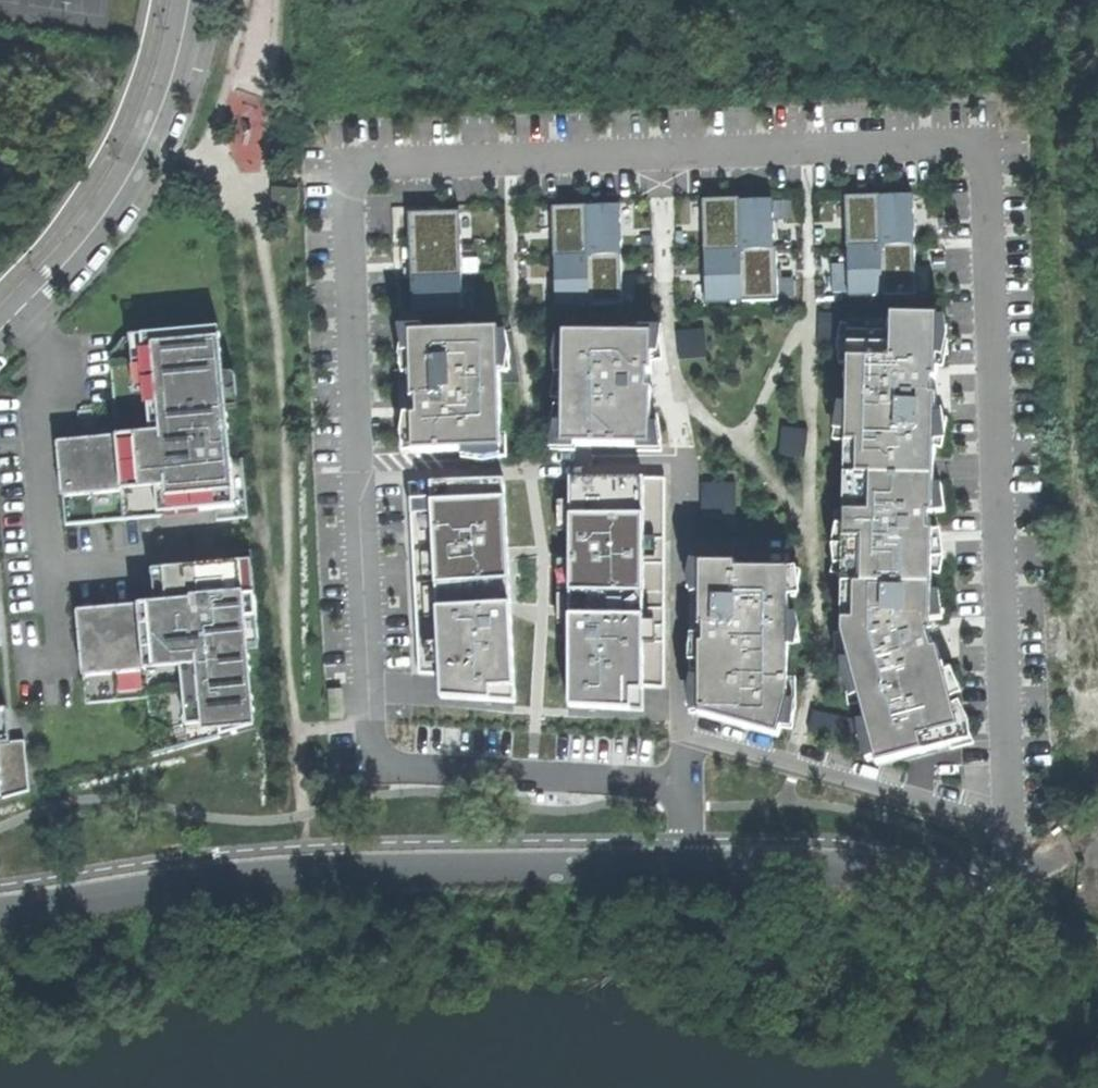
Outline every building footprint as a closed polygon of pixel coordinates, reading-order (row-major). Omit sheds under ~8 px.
[(848,248),(915,246),(914,222),(913,195),(846,198),(848,248)] [(740,199),(703,200),(704,226),(705,279),(706,304),(778,302),(777,249),(774,249),(773,200),(740,201),(740,199)] [(620,205),(553,207),(553,233),(555,279),(556,307),(623,305),(622,278),(621,230),(620,205)] [(460,211),(409,213),(410,265),(412,313),(439,313),(463,312),(460,211)] [(915,262),(915,246),(848,248),(849,298),(916,295),(915,262)] [(840,365),(847,364),(849,315),(820,314),(819,344),(838,345),(838,346),(840,365)] [(937,380),(937,369),(938,321),(938,317),(849,315),(847,364),(847,408),(846,435),(844,515),(844,542),(843,549),(843,577),(842,634),(851,670),(853,679),(860,705),(868,733),(875,760),(877,766),(950,746),(962,742),(957,723),(953,705),(943,669),(938,648),(933,650),(931,643),(929,634),(934,632),(931,625),(931,622),(932,594),(932,574),(933,535),(933,532),(929,532),(929,515),(934,514),(935,487),(935,445),(936,418),(936,396),(932,396),(932,388),(932,380),(937,380)] [(938,321),(937,369),(945,369),(948,336),(944,320),(938,321)] [(634,332),(653,335),(654,328),(628,324),(627,332),(634,332)] [(705,329),(677,332),(679,360),(708,358),(705,329)] [(216,509),(217,520),(247,518),(243,459),(225,461),(223,442),(230,441),(227,409),(238,408),(235,375),(223,376),(220,330),(124,338),(110,353),(117,429),(106,430),(71,433),(57,434),(65,524),(160,516),(160,513),(159,504),(201,501),(201,494),(214,493),(216,509)] [(463,452),(501,450),(503,450),(501,384),(499,330),(410,333),(410,339),(411,366),(412,400),(417,400),(417,410),(417,417),(412,417),(414,453),(463,452)] [(499,330),(501,384),(520,383),(512,330),(499,330)] [(576,447),(638,447),(652,447),(652,426),(652,398),(652,390),(649,390),(649,374),(653,374),(653,335),(634,332),(627,332),(564,331),(564,336),(563,363),(563,373),(563,401),(563,425),(562,446),(576,447)] [(563,363),(564,336),(556,335),(552,362),(563,363)] [(399,365),(411,366),(410,339),(402,338),(399,365)] [(563,401),(563,373),(556,372),(551,399),(563,401)] [(846,435),(847,408),(839,406),(834,433),(846,435)] [(406,455),(414,453),(412,417),(405,415),(402,437),(406,455)] [(936,418),(935,445),(943,446),(948,420),(936,418)] [(562,446),(563,425),(556,425),(551,452),(576,452),(576,447),(562,446)] [(652,447),(638,447),(638,453),(663,453),(659,426),(652,426),(652,447)] [(782,427),(779,455),(805,458),(808,431),(782,427)] [(502,458),(501,450),(463,452),(462,459),(483,462),(502,458)] [(571,518),(644,518),(645,480),(571,480),(571,502),(571,518)] [(665,480),(645,480),(644,518),(644,595),(644,618),(644,688),(664,688),(665,480)] [(433,503),(507,500),(506,481),(432,484),(433,503)] [(433,503),(432,484),(411,485),(419,675),(440,674),(438,610),(437,585),(433,503)] [(702,484),(701,519),(736,519),(736,484),(702,484)] [(935,487),(934,514),(946,513),(942,486),(935,487)] [(206,509),(216,509),(214,493),(201,494),(201,501),(159,504),(160,513),(206,509)] [(433,503),(437,585),(510,582),(509,554),(507,500),(433,503)] [(571,518),(571,502),(558,502),(558,532),(570,532),(571,518)] [(832,540),(844,542),(844,515),(836,513),(832,540)] [(570,591),(570,595),(644,595),(644,518),(571,518),(570,532),(570,561),(570,591)] [(933,535),(932,574),(940,575),(944,556),(941,541),(940,534),(933,535)] [(843,577),(843,549),(836,548),(831,574),(843,577)] [(78,612),(86,704),(149,699),(153,756),(256,728),(248,653),(259,652),(250,551),(218,554),(219,565),(221,587),(207,588),(204,583),(200,580),(182,581),(181,568),(153,571),(156,606),(137,608),(97,611),(78,612)] [(558,591),(570,591),(570,561),(558,561),(558,564),(558,591)] [(204,566),(181,568),(182,581),(200,580),(204,583),(207,588),(221,587),(219,565),(204,566)] [(692,592),(699,592),(701,565),(693,565),(692,592)] [(701,637),(699,664),(699,676),(699,714),(699,716),(779,737),(781,729),(789,703),(789,645),(789,618),(789,598),(789,570),(789,565),(761,565),(701,565),(699,592),(701,631),(701,637)] [(789,570),(789,598),(797,599),(801,572),(789,570)] [(437,585),(438,610),(511,607),(510,582),(437,585)] [(932,594),(931,622),(943,620),(940,593),(932,594)] [(570,618),(570,595),(558,595),(558,611),(558,625),(570,625),(570,618)] [(570,618),(644,618),(644,595),(570,595),(570,618)] [(511,607),(438,610),(440,674),(442,699),(515,704),(511,611),(511,607)] [(789,618),(789,645),(800,644),(797,617),(789,618)] [(644,711),(644,688),(644,618),(570,618),(570,625),(570,710),(644,711)] [(851,670),(842,634),(834,635),(836,656),(844,674),(851,670)] [(690,663),(699,664),(701,637),(692,637),(690,663)] [(943,669),(953,705),(961,704),(959,685),(950,666),(943,669)] [(691,714),(699,714),(699,676),(693,675),(691,696),(691,714)] [(860,705),(853,679),(845,680),(849,707),(860,705)] [(789,703),(781,729),(793,731),(796,704),(789,703)] [(0,710),(0,744),(10,743),(8,725),(7,709),(0,710)] [(813,711),(808,732),(852,742),(857,721),(813,711)] [(962,742),(950,746),(951,751),(975,745),(964,721),(957,723),(962,742)] [(868,763),(875,760),(868,733),(857,738),(868,763)] [(29,791),(25,742),(10,743),(0,744),(0,799),(29,791)]
